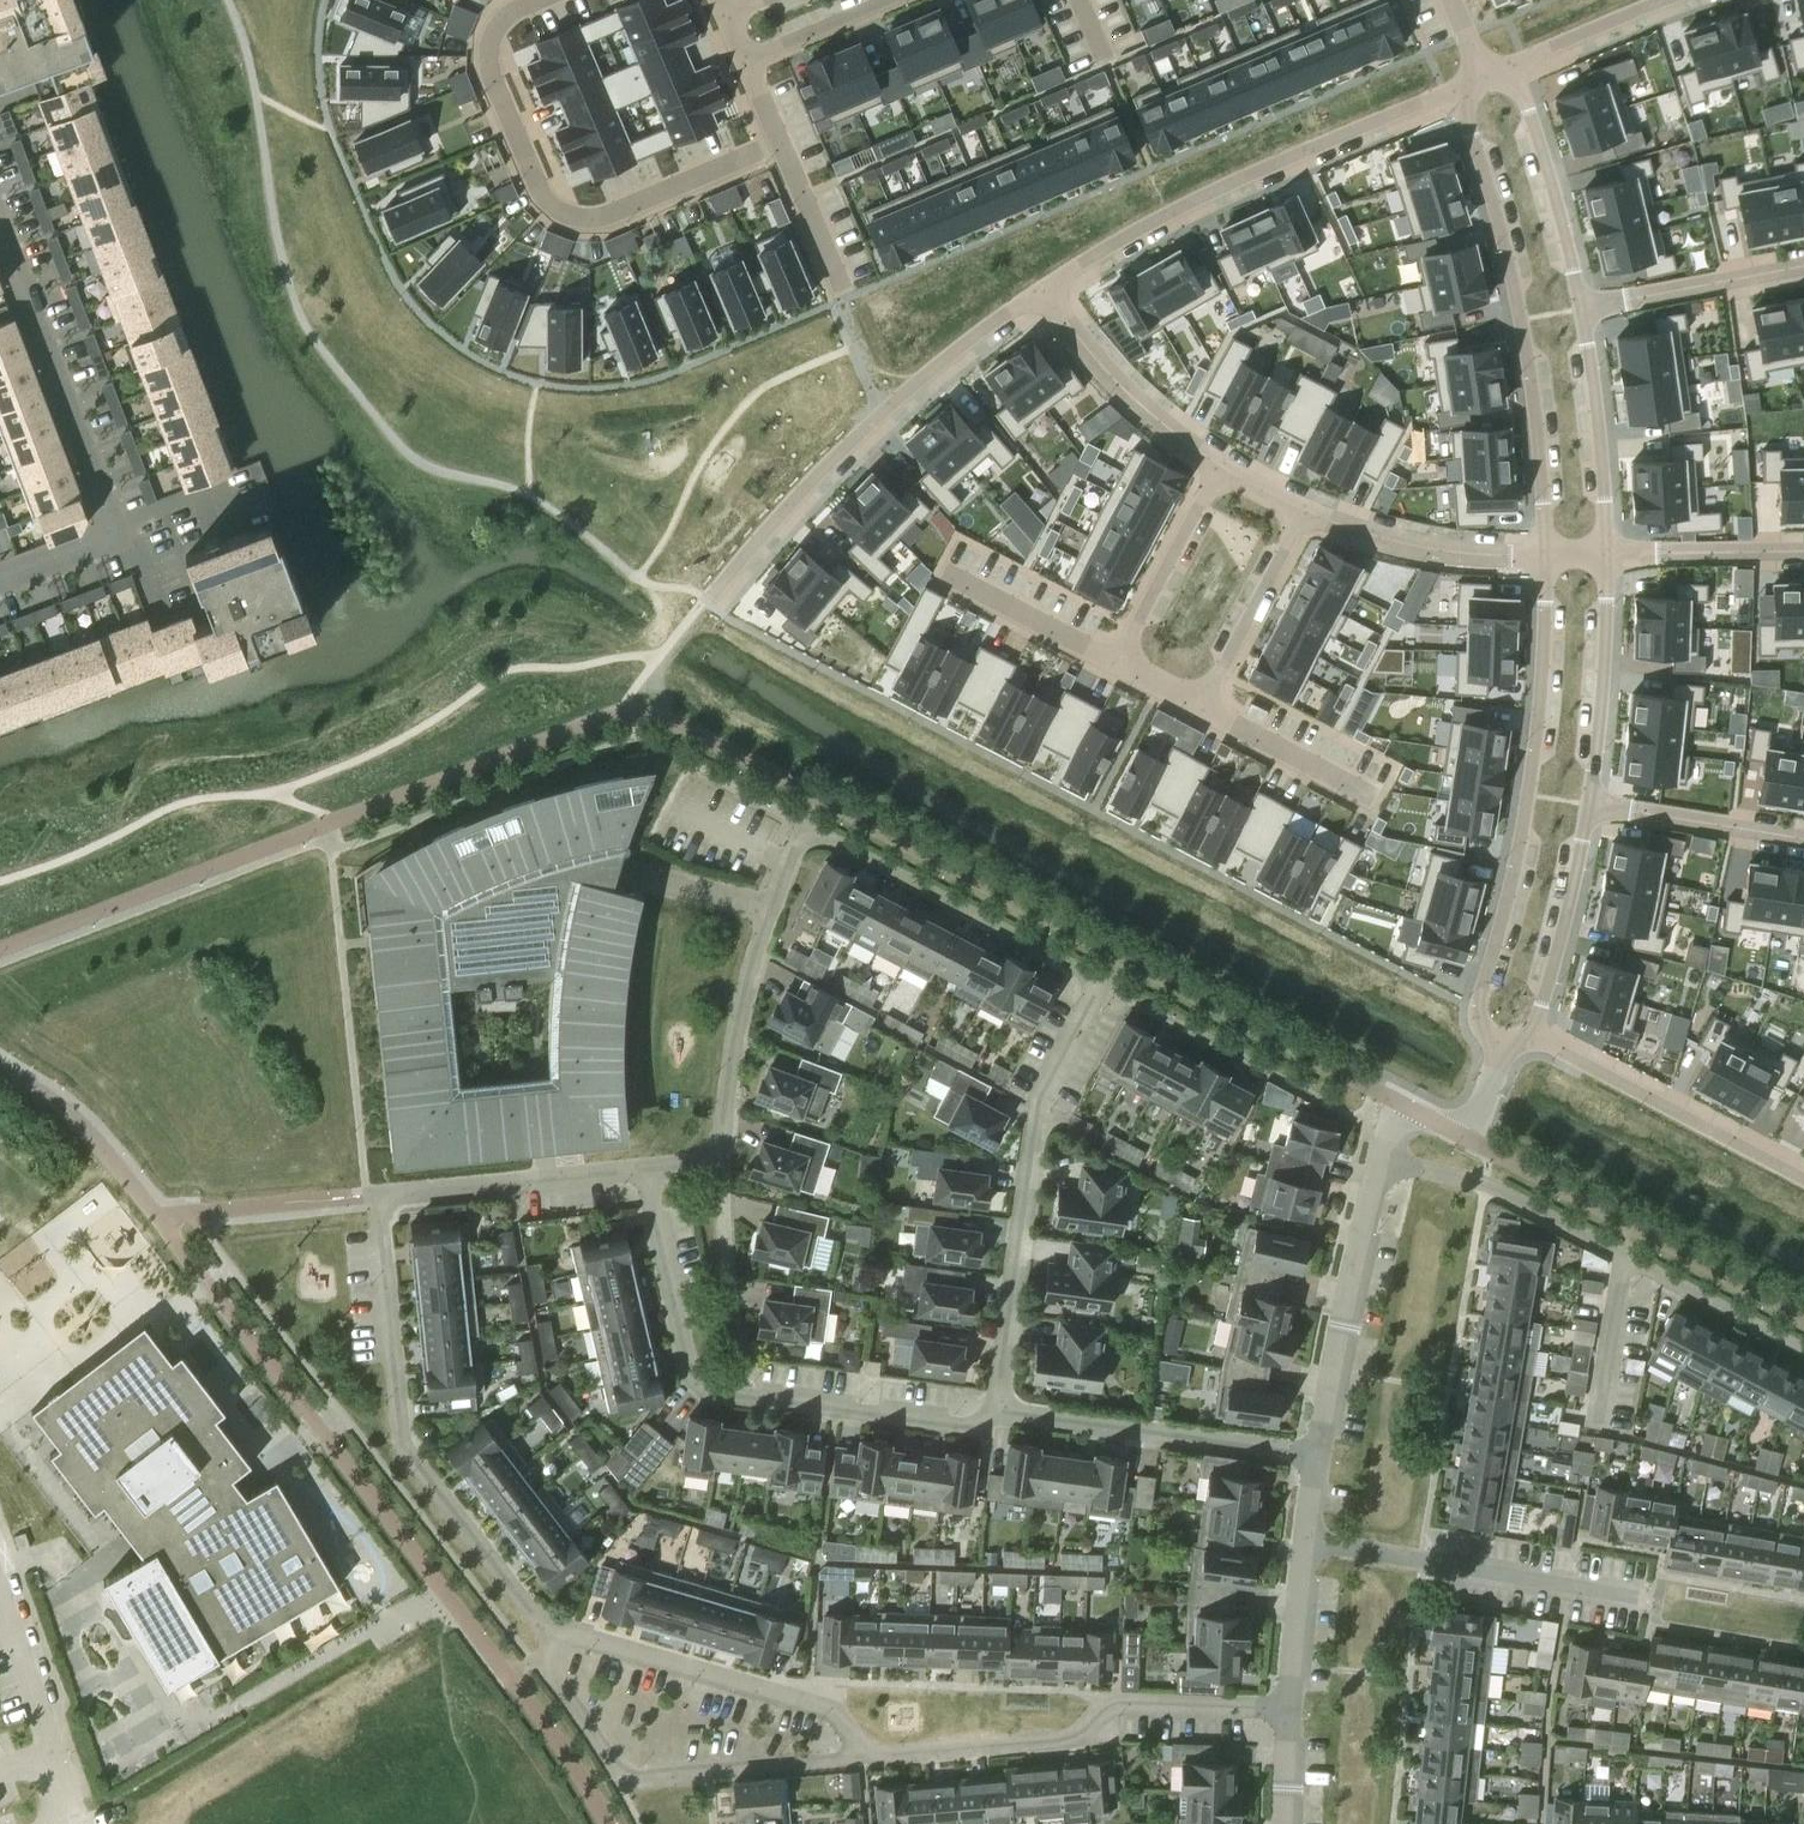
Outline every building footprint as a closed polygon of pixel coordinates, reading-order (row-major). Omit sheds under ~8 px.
[(31,74),(40,99),(86,82),(87,83),(103,77),(78,10),(74,0),(0,0),(0,85),(31,74)] [(337,11),(342,13),(340,18),(358,26),(346,54),(399,55),(405,41),(394,37),(405,10),(382,0),(341,0),(337,11)] [(597,17),(605,36),(625,27),(632,43),(687,19),(679,0),(665,6),(663,0),(638,0),(597,17)] [(979,30),(965,36),(977,64),(993,57),(992,55),(1016,44),(997,0),(966,0),(979,30)] [(1016,44),(1017,44),(1015,38),(1040,28),(1028,0),(997,0),(1016,44)] [(1220,13),(1249,0),(1214,0),(1220,13)] [(1239,5),(1243,14),(1256,8),(1253,0),(1250,0),(1239,5)] [(1269,0),(1272,9),(1286,3),(1284,0),(1269,0)] [(1355,2),(1378,55),(1401,45),(1401,44),(1402,43),(1384,0),(1360,0),(1355,2)] [(1787,38),(1794,69),(1803,67),(1803,0),(1796,0),(1803,35),(1787,38)] [(1355,2),(1336,10),(1357,60),(1376,52),(1377,55),(1378,55),(1355,2)] [(454,4),(448,17),(471,27),(477,13),(454,4)] [(1239,5),(1226,10),(1230,19),(1243,14),(1239,5)] [(938,9),(912,20),(936,78),(961,68),(962,70),(977,64),(965,36),(952,42),(938,9)] [(1336,10),(1316,19),(1337,69),(1357,60),(1336,10)] [(1740,13),(1713,22),(1732,83),(1733,83),(1731,77),(1737,75),(1758,69),(1762,82),(1779,77),(1770,46),(1754,50),(1743,13),(1740,14),(1740,13)] [(448,17),(443,31),(466,40),(471,27),(448,17)] [(597,17),(534,44),(540,59),(528,64),(536,84),(592,60),(585,44),(605,36),(597,17)] [(890,29),(885,31),(899,64),(886,70),(897,98),(913,91),(912,89),(920,85),(936,78),(912,20),(908,22),(906,17),(888,25),(890,29)] [(1168,18),(1140,30),(1146,44),(1174,32),(1168,18)] [(638,59),(619,67),(626,85),(688,58),(682,45),(696,39),(687,19),(632,43),(638,59)] [(1297,27),(1296,27),(1317,77),(1337,69),(1316,19),(1315,19),(1317,24),(1299,32),(1297,27)] [(1694,69),(1679,74),(1688,104),(1706,99),(1703,92),(1732,83),(1713,22),(1712,22),(1712,23),(1683,32),(1694,69)] [(1216,23),(1202,28),(1206,37),(1220,32),(1216,23)] [(1296,27),(1276,36),(1297,86),(1317,77),(1296,27)] [(1202,28),(1189,34),(1193,43),(1206,37),(1202,28)] [(1276,36),(1256,44),(1277,94),(1297,86),(1276,36)] [(1176,39),(1163,45),(1167,54),(1180,49),(1176,39)] [(832,52),(831,53),(856,112),(881,102),(882,104),(897,98),(886,70),(872,76),(858,43),(833,54),(832,52)] [(1256,44),(1236,52),(1258,103),(1277,94),(1256,44)] [(1163,45),(1149,51),(1153,60),(1167,54),(1163,45)] [(1236,52),(1216,61),(1238,111),(1258,103),(1236,52)] [(811,79),(797,85),(817,132),(833,125),(832,123),(856,112),(831,53),(806,63),(807,65),(806,65),(811,79)] [(1143,53),(1129,59),(1133,69),(1147,63),(1143,53)] [(1592,87),(1554,99),(1563,126),(1624,106),(1616,81),(1637,74),(1631,57),(1587,71),(1592,87)] [(688,58),(626,85),(633,102),(653,94),(660,109),(716,86),(707,66),(693,72),(688,58)] [(592,60),(536,84),(544,103),(558,97),(564,111),(626,85),(619,67),(598,76),(592,60)] [(1210,64),(1196,69),(1218,119),(1238,111),(1216,61),(1210,64)] [(340,64),(340,96),(360,96),(360,127),(409,108),(409,64),(340,64)] [(1058,65),(1030,77),(1036,91),(1064,79),(1058,65)] [(1196,69),(1177,78),(1198,128),(1218,119),(1196,69)] [(465,70),(447,78),(452,91),(470,84),(465,70)] [(1086,78),(1072,84),(1076,93),(1089,87),(1086,78)] [(1158,86),(1157,86),(1179,139),(1180,139),(1179,136),(1198,128),(1177,78),(1175,78),(1178,84),(1160,91),(1158,86)] [(86,82),(40,99),(49,123),(96,106),(87,83),(86,82)] [(470,84),(452,91),(457,105),(475,98),(470,84)] [(626,85),(562,112),(568,125),(556,131),(564,150),(620,126),(613,110),(633,102),(626,85)] [(716,86),(660,109),(666,125),(646,133),(654,152),(718,125),(711,110),(724,105),(716,86)] [(1157,86),(1132,97),(1151,142),(1154,148),(1155,148),(1156,149),(1171,143),(1179,139),(1157,86)] [(1065,87),(1052,92),(1056,101),(1069,96),(1065,87)] [(1052,92),(1039,98),(1043,107),(1056,101),(1052,92)] [(1794,103),(1798,120),(1803,119),(1803,100),(1794,103)] [(1788,102),(1761,111),(1766,127),(1794,118),(1788,102)] [(1026,103),(1012,109),(1016,118),(1030,112),(1026,103)] [(96,106),(49,123),(59,148),(105,130),(96,106)] [(1111,106),(1086,116),(1108,169),(1132,159),(1132,158),(1133,157),(1118,123),(1111,106)] [(1624,106),(1563,126),(1563,127),(1564,127),(1573,153),(1609,141),(1614,157),(1645,146),(1640,128),(1632,131),(1624,106)] [(936,132),(958,123),(953,109),(931,118),(936,132)] [(1012,109),(999,115),(1003,124),(1016,118),(1012,109)] [(0,113),(0,116),(6,134),(16,130),(8,110),(0,113)] [(983,114),(970,119),(974,128),(987,123),(983,114)] [(1086,116),(1066,125),(1087,175),(1106,167),(1107,170),(1108,169),(1086,116)] [(407,119),(355,141),(367,171),(386,163),(390,173),(424,159),(407,119)] [(970,119),(957,125),(960,134),(974,128),(970,119)] [(1066,125),(1046,133),(1067,183),(1087,175),(1066,125)] [(620,126),(564,150),(572,169),(585,164),(591,179),(654,152),(646,133),(627,142),(620,126)] [(873,143),(878,157),(919,139),(913,126),(873,143)] [(105,130),(59,148),(68,172),(114,154),(105,130)] [(1027,141),(1026,142),(1048,192),(1067,183),(1046,133),(1045,134),(1047,139),(1029,147),(1027,141)] [(946,137),(933,143),(937,152),(950,146),(946,137)] [(20,141),(11,144),(18,163),(27,159),(20,141)] [(1026,142),(1006,150),(1028,200),(1048,192),(1026,142)] [(933,143),(920,149),(924,158),(937,152),(933,143)] [(1444,143),(1393,159),(1401,185),(1402,184),(1450,169),(1452,169),(1444,143)] [(1006,150),(987,159),(1008,209),(1028,200),(1006,150)] [(833,161),(839,173),(857,165),(851,153),(833,161)] [(114,154),(68,172),(77,196),(123,179),(114,154)] [(907,154),(893,160),(897,169),(911,163),(907,154)] [(1621,180),(1584,189),(1590,216),(1589,216),(1589,217),(1652,202),(1646,178),(1645,176),(1653,174),(1649,157),(1617,164),(1621,180)] [(27,159),(18,163),(25,182),(34,178),(27,159)] [(987,159),(967,167),(988,217),(1008,209),(987,159)] [(893,160),(880,165),(884,174),(897,169),(893,160)] [(1766,176),(1778,238),(1782,237),(1782,238),(1803,234),(1803,210),(1801,194),(1803,194),(1803,161),(1793,163),(1795,171),(1766,176)] [(1697,165),(1682,169),(1687,192),(1702,188),(1697,165)] [(967,167),(947,175),(968,226),(988,217),(967,167)] [(873,168),(860,174),(864,183),(877,177),(873,168)] [(1450,169),(1402,184),(1410,209),(1458,194),(1450,169)] [(385,214),(381,215),(389,236),(394,234),(396,239),(460,212),(443,172),(397,191),(402,201),(383,209),(385,214)] [(1735,174),(1717,177),(1724,209),(1739,206),(1747,244),(1751,243),(1751,244),(1773,240),(1773,239),(1778,238),(1766,176),(1743,181),(1737,182),(1735,174)] [(947,175),(927,184),(948,234),(968,226),(947,175)] [(123,179),(77,196),(86,220),(132,203),(123,179)] [(511,182),(494,190),(500,204),(517,196),(511,182)] [(927,184),(907,192),(928,243),(948,234),(927,184)] [(735,185),(721,191),(729,209),(743,203),(735,185)] [(38,189),(29,193),(36,212),(46,208),(38,189)] [(1703,190),(1694,192),(1698,206),(1707,204),(1703,190)] [(721,191),(708,197),(716,214),(729,209),(721,191)] [(907,192),(887,201),(910,254),(911,253),(910,251),(928,243),(907,192)] [(1458,194),(1410,209),(1418,235),(1466,220),(1458,194)] [(1281,201),(1269,206),(1269,208),(1288,248),(1288,250),(1312,239),(1313,238),(1306,223),(1293,195),(1281,201)] [(776,225),(789,220),(779,197),(767,202),(770,210),(776,225)] [(887,201),(862,211),(884,263),(886,262),(886,264),(910,254),(887,201)] [(1339,201),(1330,205),(1336,218),(1345,214),(1339,201)] [(1652,202),(1589,217),(1595,244),(1658,229),(1658,227),(1652,229),(1647,208),(1646,204),(1652,203),(1652,202)] [(132,203),(86,220),(95,245),(142,227),(132,203)] [(46,208),(36,212),(43,230),(53,227),(46,208)] [(1269,208),(1246,218),(1264,259),(1288,248),(1269,208)] [(1246,218),(1221,229),(1230,250),(1233,256),(1239,270),(1240,270),(1264,259),(1246,218)] [(142,227),(95,245),(104,268),(151,251),(142,227)] [(1342,227),(1334,231),(1340,244),(1348,240),(1342,227)] [(664,243),(658,229),(644,235),(650,248),(664,243)] [(784,229),(754,242),(765,268),(756,271),(764,291),(773,287),(781,306),(811,293),(784,229)] [(1658,229),(1595,244),(1596,245),(1597,245),(1603,271),(1641,262),(1644,278),(1676,270),(1672,253),(1664,255),(1658,229)] [(546,230),(539,248),(552,253),(560,236),(546,230)] [(631,230),(618,235),(626,253),(638,247),(631,230)] [(694,252),(686,232),(671,239),(680,258),(694,252)] [(432,266),(418,280),(422,284),(419,288),(435,303),(438,299),(442,303),(482,261),(458,239),(457,240),(449,233),(424,259),(432,266)] [(618,235),(604,241),(611,259),(626,253),(618,235)] [(560,236),(552,253),(566,259),(573,241),(560,236)] [(1431,237),(1400,244),(1403,261),(1414,259),(1420,285),(1478,271),(1477,267),(1482,265),(1478,249),(1474,250),(1472,243),(1435,252),(1431,237)] [(57,238),(47,241),(54,260),(64,257),(57,238)] [(1348,240),(1340,244),(1346,257),(1354,253),(1348,240)] [(104,268),(113,292),(114,293),(160,275),(151,251),(104,268)] [(1179,251),(1155,264),(1177,303),(1201,289),(1193,276),(1190,270),(1179,251)] [(64,257),(54,260),(61,279),(71,275),(64,257)] [(741,260),(711,273),(733,326),(763,313),(755,294),(764,291),(756,271),(747,275),(741,260)] [(543,264),(542,300),(579,301),(580,265),(543,264)] [(1155,264),(1133,277),(1155,316),(1177,303),(1155,264)] [(1420,285),(1417,285),(1423,311),(1418,312),(1422,329),(1451,322),(1447,308),(1486,299),(1485,292),(1488,291),(1484,274),(1481,275),(1480,271),(1478,271),(1420,285)] [(488,273),(472,313),(482,317),(474,335),(505,347),(528,289),(488,273)] [(113,292),(108,294),(118,320),(123,318),(123,317),(169,300),(160,275),(114,293),(113,292)] [(1116,302),(1092,315),(1125,350),(1139,343),(1132,330),(1156,317),(1155,316),(1133,277),(1132,276),(1108,289),(1116,302)] [(693,280),(653,297),(668,332),(678,328),(685,346),(690,344),(692,349),(713,340),(711,335),(715,333),(693,280)] [(75,286),(66,290),(73,308),(82,305),(75,286)] [(1319,293),(1310,297),(1316,310),(1324,306),(1319,293)] [(1310,297),(1301,301),(1307,314),(1316,310),(1310,297)] [(1782,302),(1794,365),(1803,363),(1803,298),(1782,302)] [(169,300),(123,317),(123,318),(132,342),(178,324),(169,300)] [(634,300),(603,313),(610,328),(600,332),(608,352),(618,348),(625,366),(655,354),(634,300)] [(533,302),(516,345),(547,345),(547,365),(579,365),(579,302),(533,302)] [(1759,347),(1743,350),(1749,381),(1766,378),(1765,370),(1772,369),(1794,365),(1782,302),(1781,302),(1781,303),(1777,304),(1777,303),(1755,307),(1755,308),(1751,309),(1759,347)] [(6,305),(0,308),(0,316),(2,322),(11,319),(6,305)] [(82,305),(73,308),(80,327),(89,324),(82,305)] [(1307,314),(1298,318),(1323,331),(1328,321),(1333,320),(1330,305),(1324,306),(1316,310),(1307,314)] [(1251,309),(1238,315),(1242,324),(1255,318),(1251,309)] [(1654,333),(1616,338),(1620,365),(1619,365),(1619,367),(1682,358),(1679,331),(1687,330),(1684,313),(1652,317),(1654,333)] [(1238,315),(1225,321),(1229,330),(1242,324),(1238,315)] [(1280,315),(1275,325),(1289,333),(1294,323),(1280,315)] [(22,345),(12,318),(11,319),(2,322),(0,323),(0,354),(22,345)] [(1295,323),(1286,340),(1328,362),(1337,345),(1295,323)] [(187,348),(178,324),(132,342),(123,345),(133,369),(141,366),(187,348)] [(94,334),(84,338),(91,357),(101,353),(94,334)] [(1232,337),(1204,390),(1222,399),(1214,414),(1240,428),(1267,377),(1254,370),(1243,364),(1252,347),(1232,337)] [(1454,337),(1422,342),(1424,359),(1438,357),(1442,383),(1498,375),(1500,375),(1495,346),(1456,352),(1454,337)] [(1030,340),(1007,357),(1008,358),(1039,399),(1060,383),(1069,395),(1084,385),(1064,359),(1051,368),(1030,340)] [(32,371),(22,345),(0,354),(0,383),(32,371)] [(187,348),(141,366),(150,390),(197,372),(187,348)] [(101,353),(91,357),(98,376),(108,372),(101,353)] [(1008,358),(985,375),(1006,404),(993,413),(1013,439),(1027,429),(1017,415),(1039,399),(1008,358)] [(1682,358),(1619,367),(1623,394),(1686,385),(1682,358)] [(1330,361),(1322,375),(1332,381),(1340,366),(1330,361)] [(1737,363),(1728,365),(1730,379),(1739,378),(1737,363)] [(1197,365),(1191,378),(1199,383),(1206,370),(1197,365)] [(42,396),(32,371),(0,383),(0,412),(42,396)] [(197,372),(150,390),(159,414),(206,396),(197,372)] [(1267,377),(1240,428),(1253,435),(1265,441),(1273,426),(1290,435),(1318,382),(1299,372),(1291,389),(1279,384),(1267,377)] [(1446,410),(1432,412),(1435,429),(1467,424),(1465,409),(1503,403),(1498,375),(1442,383),(1446,410)] [(1191,378),(1184,391),(1192,395),(1199,383),(1191,378)] [(1739,378),(1730,379),(1732,393),(1741,392),(1739,378)] [(1318,382),(1290,435),(1307,444),(1299,459),(1325,472),(1351,421),(1339,415),(1328,409),(1336,392),(1318,382)] [(112,383),(102,387),(109,405),(119,402),(112,383)] [(1686,385),(1623,394),(1623,395),(1624,395),(1628,422),(1666,417),(1668,433),(1700,428),(1698,410),(1690,411),(1689,404),(1686,385)] [(3,440),(51,422),(42,396),(0,412),(0,431),(3,440)] [(206,396),(159,414),(169,438),(215,420),(206,396)] [(119,402),(109,405),(116,424),(126,421),(119,402)] [(930,418),(926,422),(927,423),(971,473),(991,455),(1002,467),(1015,456),(984,420),(972,431),(948,403),(943,407),(940,403),(927,415),(930,418)] [(1351,421),(1325,472),(1338,479),(1350,486),(1358,471),(1376,480),(1404,427),(1384,417),(1375,434),(1364,428),(1351,421)] [(215,420),(169,438),(178,463),(224,445),(215,420)] [(3,440),(13,466),(61,447),(51,422),(3,440)] [(927,423),(906,442),(928,467),(916,478),(948,514),(962,502),(951,490),(971,473),(927,423)] [(1507,428),(1451,433),(1453,459),(1458,459),(1509,455),(1507,428)] [(130,431),(121,435),(128,454),(137,450),(130,431)] [(1089,438),(1082,450),(1091,455),(1098,442),(1089,438)] [(1631,466),(1631,482),(1632,485),(1633,489),(1631,489),(1631,491),(1696,487),(1694,460),(1702,459),(1701,442),(1668,444),(1669,460),(1631,462),(1631,466)] [(224,445),(178,463),(187,488),(234,470),(224,445)] [(1403,446),(1396,458),(1405,463),(1412,450),(1403,446)] [(13,466),(23,491),(71,473),(61,447),(13,466)] [(1762,449),(1762,481),(1778,481),(1779,520),(1783,520),(1803,520),(1803,456),(1780,456),(1780,449),(1762,449)] [(137,450),(128,454),(135,473),(144,469),(137,450)] [(1078,476),(1080,477),(1083,479),(1090,465),(1091,466),(1095,457),(1091,455),(1082,450),(1071,472),(1078,476)] [(1143,453),(1131,476),(1171,497),(1172,497),(1178,486),(1184,475),(1183,474),(1143,453)] [(1509,455),(1458,459),(1460,485),(1511,481),(1509,455)] [(1060,464),(1047,473),(1061,491),(1069,476),(1060,464)] [(871,472),(851,492),(852,493),(889,529),(907,510),(918,521),(931,508),(908,485),(896,497),(871,472)] [(38,516),(38,515),(81,499),(71,473),(23,491),(33,518),(38,516)] [(1131,476),(1120,498),(1159,518),(1171,497),(1131,476)] [(148,480),(139,483),(146,503),(156,500),(148,480)] [(1460,485),(1453,485),(1456,528),(1489,526),(1487,510),(1514,508),(1512,481),(1511,481),(1460,485)] [(1073,485),(1066,497),(1075,502),(1082,489),(1073,485)] [(1382,485),(1376,498),(1384,503),(1391,490),(1382,485)] [(1696,487),(1631,491),(1633,519),(1673,517),(1674,533),(1720,530),(1719,511),(1697,512),(1696,487)] [(852,493),(832,514),(857,539),(846,550),(869,573),(882,560),(870,548),(889,529),(852,493)] [(1066,497),(1060,510),(1068,514),(1075,502),(1066,497)] [(1120,498),(1108,519),(1148,540),(1159,518),(1120,498)] [(81,499),(38,515),(38,516),(48,541),(82,528),(87,517),(81,499)] [(1222,574),(1252,524),(1225,508),(1196,559),(1222,574)] [(0,513),(0,529),(6,526),(8,526),(8,525),(3,512),(0,513)] [(1108,519),(1097,541),(1137,562),(1148,540),(1108,519)] [(8,526),(6,526),(9,535),(23,530),(19,521),(8,525),(8,526)] [(191,615),(152,630),(161,654),(159,654),(163,667),(170,683),(247,653),(245,649),(256,644),(258,649),(314,628),(304,601),(301,601),(271,522),(185,555),(199,594),(202,593),(212,620),(196,626),(191,615)] [(1050,528),(1044,541),(1052,545),(1059,532),(1050,528)] [(1026,533),(1014,544),(1026,558),(1034,543),(1026,533)] [(1044,541),(1037,553),(1046,558),(1052,545),(1044,541)] [(1097,541),(1086,563),(1125,583),(1137,562),(1097,541)] [(1307,564),(1305,567),(1351,592),(1365,566),(1358,562),(1358,563),(1325,546),(1325,545),(1318,541),(1315,548),(1316,548),(1307,564)] [(800,548),(782,570),(833,612),(850,592),(851,593),(862,602),(874,588),(838,558),(827,570),(800,548)] [(920,561),(905,577),(920,592),(931,571),(920,561)] [(1086,563),(1074,585),(1094,596),(1113,606),(1115,607),(1121,595),(1127,584),(1125,583),(1086,563)] [(1305,567),(1293,589),(1340,613),(1351,592),(1305,567)] [(1734,567),(1733,583),(1753,584),(1753,568),(1734,567)] [(767,585),(762,591),(790,613),(779,626),(808,650),(820,636),(816,633),(833,612),(782,570),(781,569),(777,573),(774,570),(763,582),(767,585)] [(1395,615),(1405,620),(1436,572),(1420,570),(1402,602),(1395,615)] [(131,574),(111,582),(115,592),(135,584),(131,574)] [(1457,580),(1456,625),(1469,625),(1513,627),(1516,600),(1494,599),(1495,581),(1457,580)] [(1634,597),(1633,626),(1698,628),(1698,626),(1692,626),(1692,618),(1693,601),(1706,601),(1707,583),(1674,582),(1674,598),(1634,597)] [(1757,623),(1757,655),(1776,655),(1776,647),(1803,647),(1803,583),(1803,584),(1799,584),(1799,583),(1780,583),(1777,583),(1777,584),(1773,584),(1773,623),(1757,623)] [(924,585),(883,662),(901,672),(893,687),(919,700),(946,649),(922,636),(943,596),(924,585)] [(100,586),(81,593),(85,602),(104,595),(100,586)] [(1293,589),(1282,611),(1328,635),(1340,613),(1293,589)] [(85,602),(81,593),(62,600),(66,609),(85,602)] [(903,596),(896,602),(909,614),(913,606),(903,596)] [(1394,598),(1387,610),(1395,615),(1402,602),(1394,598)] [(52,604),(33,611),(36,621),(55,614),(52,604)] [(967,609),(961,621),(969,625),(976,614),(967,609)] [(1387,610),(1380,623),(1389,628),(1395,615),(1387,610)] [(36,621),(33,611),(14,618),(18,628),(36,621)] [(1282,611),(1271,632),(1317,657),(1328,635),(1282,611)] [(1395,615),(1389,628),(1397,632),(1405,620),(1395,615)] [(148,620),(123,629),(140,675),(163,667),(159,654),(161,654),(152,630),(148,620)] [(1513,627),(1469,625),(1468,651),(1512,653),(1513,627)] [(1634,631),(1633,650),(1634,650),(1634,654),(1672,655),(1672,671),(1704,672),(1705,655),(1697,654),(1698,628),(1633,626),(1633,627),(1634,627),(1634,631)] [(123,629),(98,638),(116,685),(140,675),(123,629)] [(1731,629),(1729,672),(1749,673),(1751,629),(1731,629)] [(1271,632),(1259,654),(1306,678),(1317,657),(1271,632)] [(98,638),(74,647),(92,694),(116,685),(98,638)] [(1367,639),(1361,652),(1369,656),(1376,644),(1367,639)] [(946,649),(919,700),(932,707),(945,713),(953,699),(969,707),(997,654),(979,645),(970,662),(959,656),(946,649)] [(74,647),(50,657),(68,703),(92,694),(74,647)] [(1383,648),(1372,671),(1385,671),(1386,648),(1383,648)] [(1456,650),(1454,694),(1486,696),(1487,679),(1511,680),(1512,653),(1468,651),(1456,650)] [(1361,652),(1354,665),(1362,669),(1369,656),(1361,652)] [(997,654),(969,707),(986,716),(978,731),(991,738),(1004,745),(1031,694),(1018,687),(1007,681),(1016,664),(997,654)] [(1250,671),(1247,678),(1253,681),(1254,680),(1287,698),(1286,698),(1293,702),(1306,678),(1259,654),(1259,655),(1251,671),(1250,671)] [(50,657),(26,666),(43,712),(68,703),(50,657)] [(26,666),(2,675),(19,721),(43,712),(26,666)] [(1066,672),(1060,684),(1068,689),(1075,676),(1066,672)] [(0,676),(0,729),(19,721),(2,675),(0,676)] [(1627,720),(1627,722),(1691,728),(1694,702),(1702,703),(1704,685),(1672,681),(1670,697),(1631,693),(1628,720),(1627,720)] [(1345,682),(1338,695),(1346,700),(1353,687),(1345,682)] [(1362,687),(1339,731),(1352,737),(1356,729),(1357,728),(1361,730),(1380,693),(1371,692),(1362,687)] [(1031,694),(1004,745),(1017,751),(1030,758),(1038,743),(1054,752),(1082,699),(1064,689),(1055,706),(1044,700),(1031,694)] [(1338,695),(1331,708),(1340,712),(1346,700),(1338,695)] [(1082,699),(1054,752),(1071,761),(1063,776),(1077,783),(1090,790),(1117,739),(1104,732),(1092,726),(1101,709),(1082,699)] [(1157,709),(1150,722),(1179,737),(1186,724),(1157,709)] [(1462,722),(1458,748),(1502,755),(1506,728),(1484,725),(1477,724),(1462,722)] [(1627,722),(1624,749),(1688,756),(1688,754),(1677,753),(1679,728),(1691,730),(1691,728),(1627,722)] [(1752,726),(1747,758),(1763,761),(1762,765),(1761,773),(1760,774),(1761,774),(1757,799),(1761,800),(1783,804),(1783,803),(1788,804),(1798,742),(1797,742),(1796,747),(1795,747),(1768,743),(1770,729),(1752,726)] [(1356,729),(1352,737),(1364,744),(1369,735),(1356,729)] [(1734,733),(1733,748),(1743,749),(1744,734),(1734,733)] [(1221,742),(1216,751),(1225,755),(1229,747),(1221,742)] [(1788,804),(1793,805),(1792,808),(1803,810),(1803,743),(1798,742),(1788,804)] [(1138,750),(1111,801),(1125,808),(1138,815),(1146,800),(1163,809),(1191,756),(1172,746),(1163,763),(1138,750)] [(1458,748),(1454,774),(1499,781),(1502,766),(1500,766),(1502,755),(1458,748)] [(1625,750),(1622,777),(1647,780),(1648,781),(1649,780),(1657,781),(1685,784),(1688,756),(1624,749),(1624,750),(1625,750)] [(1191,756),(1163,809),(1179,818),(1172,833),(1197,846),(1224,795),(1211,788),(1200,783),(1209,766),(1191,756)] [(1724,760),(1722,774),(1732,775),(1733,761),(1724,760)] [(1404,766),(1398,778),(1406,783),(1413,770),(1404,766)] [(1454,774),(1450,800),(1494,806),(1496,796),(1497,796),(1499,781),(1454,774)] [(383,868),(372,875),(373,890),(377,928),(384,1002),(384,1005),(393,1099),(398,1150),(398,1151),(399,1154),(405,1154),(427,1152),(453,1149),(459,1149),(505,1144),(529,1142),(528,1134),(523,1085),(523,1080),(507,1081),(506,1077),(458,1082),(451,1005),(449,984),(474,982),(476,996),(482,995),(484,1005),(484,1007),(482,1008),(479,1008),(477,1009),(477,1010),(478,1010),(484,1009),(490,1008),(497,1007),(503,1006),(509,1006),(516,1006),(516,1005),(516,1004),(514,1004),(512,1004),(509,1004),(507,1005),(507,993),(517,992),(516,978),(547,975),(547,982),(547,990),(546,997),(546,1005),(546,1020),(546,1035),(547,1050),(547,1065),(548,1077),(553,1139),(553,1141),(553,1143),(553,1145),(554,1146),(554,1147),(554,1148),(554,1149),(555,1150),(556,1151),(557,1152),(559,1152),(560,1152),(561,1151),(562,1151),(563,1150),(564,1149),(564,1147),(564,1146),(564,1143),(575,1142),(574,1137),(581,1137),(588,1136),(610,1134),(612,1134),(619,1133),(618,1119),(616,1105),(615,1091),(615,1076),(614,1062),(614,1048),(615,1033),(615,1019),(616,1005),(617,999),(617,992),(618,986),(619,980),(621,966),(623,953),(625,939),(627,926),(630,912),(631,908),(631,907),(635,891),(629,889),(612,885),(613,883),(621,857),(621,856),(623,850),(624,850),(625,850),(627,850),(628,849),(629,848),(629,846),(629,845),(629,844),(629,842),(628,841),(627,840),(626,840),(627,837),(628,837),(632,826),(636,815),(640,804),(645,793),(650,782),(651,780),(652,777),(653,775),(647,775),(641,776),(635,777),(629,778),(622,779),(615,781),(607,782),(600,784),(593,785),(585,787),(578,789),(570,790),(556,794),(541,798),(527,803),(513,808),(498,813),(484,818),(471,824),(457,830),(443,836),(430,843),(429,843),(417,849),(406,855),(394,861),(383,868)] [(1224,795),(1197,846),(1210,853),(1223,860),(1231,845),(1248,854),(1276,801),(1257,791),(1248,808),(1237,802),(1224,795)] [(1446,826),(1446,827),(1461,829),(1468,830),(1490,833),(1494,806),(1450,800),(1446,826)] [(1276,801),(1248,854),(1264,862),(1257,877),(1282,891),(1309,840),(1285,827),(1294,810),(1276,801)] [(1377,816),(1370,829),(1379,834),(1385,821),(1377,816)] [(1370,829),(1364,842),(1372,846),(1379,834),(1370,829)] [(1605,868),(1605,869),(1668,883),(1668,881),(1662,880),(1666,863),(1668,855),(1681,858),(1685,840),(1653,834),(1650,850),(1638,847),(1638,846),(1636,846),(1636,847),(1612,841),(1606,868),(1605,868)] [(1309,840),(1282,891),(1308,904),(1316,889),(1334,899),(1341,884),(1348,872),(1362,846),(1342,835),(1333,852),(1309,840)] [(1430,852),(1419,893),(1473,908),(1480,881),(1457,875),(1461,860),(1430,852)] [(850,878),(850,879),(853,874),(825,860),(798,911),(825,925),(850,878)] [(1726,898),(1721,930),(1739,933),(1740,926),(1770,930),(1780,867),(1779,867),(1778,868),(1775,867),(1753,863),(1753,864),(1749,863),(1745,887),(1745,888),(1744,888),(1744,889),(1743,897),(1742,901),(1726,898)] [(1770,930),(1789,933),(1799,935),(1798,943),(1803,944),(1803,871),(1780,867),(1770,930)] [(1605,869),(1599,896),(1662,909),(1668,883),(1605,869)] [(1348,872),(1341,884),(1350,889),(1356,876),(1348,872)] [(850,878),(825,925),(853,939),(859,928),(857,927),(877,889),(863,882),(862,885),(850,879),(850,878)] [(890,896),(877,889),(857,927),(859,928),(881,940),(882,940),(901,905),(888,899),(890,896)] [(1419,893),(1412,918),(1422,921),(1422,920),(1466,933),(1473,908),(1419,893)] [(1600,897),(1594,924),(1618,929),(1619,929),(1619,930),(1620,930),(1628,931),(1632,932),(1629,948),(1661,955),(1664,937),(1657,935),(1662,909),(1599,896),(1599,897),(1600,897)] [(1708,904),(1705,919),(1715,920),(1717,906),(1708,904)] [(882,940),(881,940),(875,951),(902,965),(928,916),(914,909),(913,912),(901,905),(882,940)] [(942,923),(928,916),(902,965),(929,979),(935,968),(934,968),(953,933),(940,926),(942,923)] [(1406,942),(1401,960),(1432,968),(1436,953),(1461,959),(1468,933),(1466,933),(1422,920),(1422,921),(1415,945),(1406,942)] [(965,939),(953,933),(934,968),(935,968),(958,980),(960,981),(980,943),(966,936),(965,939)] [(978,1005),(984,994),(985,994),(1003,959),(1002,959),(991,953),(993,950),(980,943),(960,981),(958,980),(952,991),(978,1005)] [(1689,944),(1684,963),(1704,968),(1708,948),(1689,944)] [(802,970),(809,957),(790,947),(784,960),(802,970)] [(985,994),(984,994),(978,1005),(1005,1019),(1029,973),(1030,973),(1033,969),(1005,954),(1002,959),(1003,959),(985,994)] [(1577,984),(1576,986),(1638,1004),(1638,1003),(1633,1001),(1640,976),(1653,980),(1658,963),(1627,954),(1623,969),(1618,968),(1611,966),(1611,965),(1610,965),(1609,966),(1585,959),(1578,985),(1577,984)] [(827,966),(809,957),(802,970),(820,979),(827,966)] [(1029,973),(1005,1019),(1032,1033),(1054,990),(1055,990),(1058,984),(1043,976),(1041,979),(1030,973),(1029,973)] [(853,996),(859,984),(841,974),(835,987),(853,996)] [(878,993),(859,984),(853,996),(871,1006),(878,993)] [(1576,986),(1568,1013),(1593,1020),(1593,1021),(1595,1021),(1602,1023),(1607,1024),(1602,1040),(1633,1049),(1638,1032),(1630,1029),(1638,1004),(1576,986)] [(798,1041),(800,1037),(827,1051),(844,1017),(868,1030),(875,1016),(825,990),(816,1008),(786,992),(779,1003),(778,1003),(769,1021),(785,1029),(783,1033),(798,1041)] [(898,1036),(905,1024),(887,1014),(880,1027),(898,1036)] [(1672,1014),(1665,1037),(1682,1042),(1689,1019),(1672,1014)] [(1705,1064),(1694,1086),(1698,1088),(1717,1098),(1718,1098),(1722,1100),(1752,1044),(1725,1031),(1729,1024),(1713,1015),(1698,1044),(1712,1051),(1710,1055),(1707,1062),(1706,1062),(1705,1063),(1706,1063),(1705,1064)] [(1148,1038),(1149,1039),(1152,1034),(1124,1020),(1097,1070),(1124,1085),(1148,1038)] [(923,1033),(905,1024),(898,1036),(916,1046),(923,1033)] [(952,1057),(959,1044),(941,1034),(934,1047),(952,1057)] [(1148,1038),(1124,1085),(1149,1098),(1175,1049),(1162,1042),(1160,1045),(1149,1039),(1148,1038)] [(959,1044),(952,1057),(971,1066),(977,1054),(959,1044)] [(1752,1044),(1722,1100),(1726,1102),(1726,1103),(1746,1113),(1750,1115),(1761,1093),(1762,1093),(1763,1091),(1762,1091),(1766,1084),(1768,1081),(1782,1088),(1797,1059),(1781,1051),(1778,1058),(1759,1048),(1752,1044)] [(1189,1056),(1175,1049),(1149,1098),(1175,1111),(1199,1065),(1198,1065),(1187,1059),(1189,1056)] [(984,1082),(958,1068),(939,1058),(929,1077),(948,1087),(933,1115),(991,1145),(1000,1128),(999,1127),(1005,1115),(975,1099),(984,1082)] [(834,1092),(841,1072),(808,1060),(801,1078),(769,1066),(765,1079),(763,1078),(756,1097),(773,1103),(771,1107),(787,1113),(789,1109),(817,1120),(828,1090),(834,1092)] [(1201,1060),(1198,1065),(1199,1065),(1175,1111),(1201,1125),(1225,1079),(1226,1079),(1228,1074),(1201,1060)] [(1005,1084),(1011,1072),(993,1062),(987,1075),(1005,1084)] [(1237,1085),(1226,1079),(1225,1079),(1201,1125),(1227,1139),(1250,1096),(1254,1090),(1238,1082),(1237,1085)] [(871,1102),(886,1107),(893,1089),(877,1084),(871,1102)] [(1085,1137),(1092,1124),(1074,1114),(1067,1127),(1085,1137)] [(1273,1144),(1269,1160),(1320,1174),(1324,1159),(1329,1160),(1332,1148),(1335,1146),(1337,1138),(1336,1135),(1337,1131),(1332,1129),(1331,1127),(1323,1124),(1320,1126),(1292,1119),(1284,1147),(1273,1144)] [(1120,1155),(1126,1142),(1108,1132),(1102,1145),(1120,1155)] [(813,1193),(829,1142),(801,1133),(795,1152),(763,1142),(759,1154),(757,1154),(751,1173),(813,1193)] [(1126,1142),(1120,1155),(1138,1164),(1145,1152),(1126,1142)] [(840,1160),(844,1148),(830,1143),(826,1155),(840,1160)] [(894,1147),(884,1146),(882,1158),(893,1159),(894,1147)] [(943,1203),(959,1206),(959,1201),(986,1205),(989,1186),(985,1185),(986,1174),(954,1169),(956,1154),(912,1147),(910,1164),(918,1165),(916,1177),(937,1179),(934,1198),(943,1199),(943,1203)] [(861,1153),(858,1177),(878,1179),(881,1156),(861,1153)] [(1170,1181),(1177,1169),(1159,1159),(1152,1172),(1170,1181)] [(1269,1160),(1265,1174),(1257,1172),(1249,1204),(1263,1208),(1264,1206),(1291,1214),(1293,1217),(1301,1219),(1304,1217),(1308,1218),(1310,1214),(1312,1212),(1315,1204),(1313,1201),(1320,1174),(1269,1160)] [(1125,1172),(1083,1166),(1080,1183),(1084,1184),(1083,1190),(1060,1187),(1055,1221),(1066,1223),(1066,1226),(1071,1226),(1071,1224),(1083,1225),(1082,1231),(1101,1234),(1102,1228),(1120,1231),(1125,1196),(1122,1196),(1125,1172)] [(1177,1169),(1170,1181),(1189,1191),(1195,1178),(1177,1169)] [(427,1206),(428,1222),(416,1223),(416,1222),(411,1223),(413,1242),(410,1242),(410,1243),(411,1254),(470,1248),(467,1220),(457,1221),(455,1203),(427,1206)] [(928,1239),(926,1255),(933,1256),(932,1260),(948,1262),(949,1258),(978,1262),(981,1243),(977,1242),(978,1231),(945,1226),(947,1210),(909,1205),(907,1221),(916,1223),(914,1237),(928,1239)] [(828,1216),(800,1209),(796,1228),(762,1221),(759,1234),(758,1233),(753,1253),(771,1257),(770,1261),(786,1265),(787,1261),(810,1266),(818,1235),(824,1236),(828,1216)] [(1264,1212),(1262,1222),(1281,1227),(1284,1216),(1264,1212)] [(1175,1217),(1171,1251),(1178,1259),(1204,1262),(1207,1242),(1196,1241),(1199,1221),(1175,1217)] [(1533,1270),(1533,1271),(1547,1273),(1552,1243),(1515,1237),(1517,1221),(1497,1217),(1494,1233),(1492,1233),(1492,1237),(1489,1239),(1488,1247),(1489,1250),(1487,1263),(1493,1264),(1493,1263),(1533,1270)] [(1247,1227),(1236,1273),(1268,1281),(1272,1264),(1300,1271),(1307,1241),(1247,1227)] [(500,1246),(515,1243),(512,1229),(492,1233),(495,1247),(501,1246),(500,1246)] [(576,1272),(634,1259),(632,1249),(632,1248),(629,1248),(624,1230),(620,1231),(620,1232),(584,1240),(584,1239),(580,1240),(580,1243),(570,1245),(576,1272)] [(1114,1272),(1111,1272),(1115,1248),(1072,1242),(1070,1259),(1073,1260),(1072,1266),(1049,1263),(1045,1297),(1056,1299),(1055,1302),(1060,1302),(1060,1300),(1073,1301),(1072,1307),(1090,1310),(1091,1304),(1109,1307),(1114,1272)] [(519,1265),(515,1243),(500,1246),(501,1246),(504,1264),(517,1262),(518,1265),(519,1265)] [(473,1276),(470,1248),(411,1254),(414,1279),(417,1279),(417,1282),(473,1276)] [(1606,1261),(1583,1249),(1581,1264),(1605,1268),(1606,1261)] [(634,1259),(576,1272),(583,1300),(638,1288),(634,1272),(637,1271),(634,1259)] [(529,1284),(544,1281),(540,1262),(527,1265),(526,1261),(525,1262),(529,1284)] [(921,1293),(918,1312),(970,1319),(973,1300),(969,1300),(970,1288),(941,1284),(943,1268),(905,1262),(901,1290),(921,1293)] [(1493,1263),(1493,1264),(1489,1288),(1529,1295),(1533,1271),(1533,1270),(1493,1263)] [(1268,1281),(1236,1273),(1225,1319),(1232,1321),(1233,1320),(1288,1333),(1288,1332),(1292,1316),(1290,1315),(1292,1304),(1264,1297),(1268,1281)] [(473,1276),(417,1282),(419,1298),(416,1299),(417,1311),(476,1305),(473,1276)] [(864,1293),(866,1279),(856,1277),(854,1291),(864,1293)] [(511,1302),(525,1300),(521,1278),(520,1278),(521,1281),(507,1284),(511,1302)] [(1601,1293),(1603,1282),(1583,1278),(1581,1290),(1601,1293)] [(544,1281),(529,1284),(533,1305),(534,1305),(534,1302),(547,1300),(544,1281)] [(799,1304),(765,1299),(763,1313),(762,1312),(759,1332),(777,1335),(776,1339),(793,1342),(794,1337),(824,1341),(831,1289),(802,1285),(799,1304)] [(638,1288),(583,1300),(590,1328),(647,1315),(642,1290),(638,1291),(638,1288)] [(1529,1295),(1489,1288),(1485,1314),(1525,1321),(1529,1295)] [(847,1291),(831,1289),(830,1299),(846,1301),(847,1291)] [(529,1322),(525,1300),(511,1302),(514,1321),(527,1319),(528,1322),(529,1322)] [(479,1335),(476,1305),(417,1311),(420,1340),(469,1335),(469,1336),(479,1335)] [(1665,1328),(1648,1361),(1673,1375),(1680,1362),(1699,1326),(1689,1321),(1688,1318),(1680,1314),(1677,1315),(1673,1313),(1671,1317),(1668,1318),(1664,1325),(1665,1328)] [(1525,1321),(1485,1314),(1480,1339),(1534,1349),(1539,1323),(1525,1321)] [(653,1340),(647,1315),(590,1328),(596,1357),(651,1344),(650,1341),(653,1340)] [(540,1340),(554,1338),(550,1319),(537,1321),(537,1318),(536,1318),(540,1340)] [(881,1334),(915,1338),(910,1369),(962,1376),(965,1357),(961,1357),(962,1345),(929,1340),(931,1324),(884,1318),(881,1334)] [(1575,1329),(1594,1333),(1596,1322),(1576,1318),(1575,1329)] [(1233,1320),(1232,1321),(1222,1367),(1254,1373),(1258,1357),(1286,1363),(1293,1333),(1288,1332),(1288,1333),(1233,1320)] [(1080,1385),(1098,1387),(1103,1353),(1100,1353),(1103,1329),(1061,1323),(1058,1340),(1062,1341),(1061,1347),(1038,1344),(1033,1378),(1045,1380),(1044,1382),(1049,1383),(1049,1380),(1061,1382),(1061,1388),(1079,1390),(1080,1385)] [(339,1585),(323,1556),(276,1478),(246,1495),(233,1478),(251,1463),(216,1418),(225,1411),(181,1353),(172,1360),(151,1333),(150,1334),(143,1324),(32,1410),(59,1447),(50,1454),(95,1511),(103,1504),(143,1556),(104,1580),(167,1687),(215,1658),(339,1585)] [(1680,1362),(1673,1375),(1700,1389),(1707,1376),(1706,1376),(1725,1340),(1714,1334),(1713,1331),(1706,1327),(1703,1328),(1699,1326),(1680,1362)] [(1594,1333),(1575,1329),(1573,1340),(1592,1344),(1594,1333)] [(469,1335),(420,1340),(423,1368),(472,1363),(472,1362),(469,1336),(469,1335)] [(521,1359),(535,1357),(531,1335),(530,1335),(531,1338),(518,1340),(521,1359)] [(1164,1337),(1161,1351),(1177,1355),(1181,1341),(1164,1337)] [(554,1338),(540,1340),(544,1362),(544,1359),(557,1356),(554,1338)] [(1534,1349),(1480,1339),(1476,1365),(1530,1374),(1534,1349)] [(1728,1342),(1725,1340),(1706,1376),(1707,1376),(1731,1389),(1750,1353),(1740,1348),(1739,1344),(1731,1341),(1728,1342)] [(651,1344),(596,1357),(603,1385),(660,1371),(654,1346),(651,1347),(651,1344)] [(1750,1353),(1731,1389),(1757,1403),(1776,1367),(1765,1361),(1764,1358),(1757,1354),(1754,1355),(1750,1353)] [(848,1371),(857,1372),(859,1355),(850,1354),(848,1371)] [(521,1359),(515,1360),(518,1374),(537,1371),(537,1374),(538,1374),(535,1357),(521,1359)] [(1642,1374),(1644,1359),(1626,1357),(1624,1371),(1642,1374)] [(881,1361),(867,1359),(865,1373),(879,1375),(881,1361)] [(482,1361),(472,1362),(472,1363),(423,1368),(424,1379),(424,1380),(427,1380),(429,1399),(434,1398),(434,1397),(446,1396),(448,1411),(476,1408),(475,1391),(485,1390),(482,1361)] [(1157,1361),(1154,1379),(1171,1382),(1174,1364),(1157,1361)] [(1476,1365),(1472,1391),(1526,1400),(1530,1374),(1476,1365)] [(1254,1373),(1222,1367),(1215,1415),(1276,1424),(1280,1393),(1251,1389),(1254,1373)] [(1776,1367),(1757,1403),(1782,1416),(1801,1380),(1791,1374),(1790,1371),(1782,1367),(1779,1368),(1776,1367)] [(1214,1409),(1220,1370),(1209,1368),(1203,1408),(1214,1409)] [(1566,1380),(1585,1384),(1587,1373),(1568,1369),(1566,1380)] [(663,1381),(660,1371),(603,1385),(609,1411),(619,1409),(620,1412),(624,1411),(624,1410),(660,1402),(660,1403),(664,1402),(660,1383),(663,1383),(663,1381)] [(1585,1384),(1566,1380),(1564,1392),(1583,1395),(1585,1384)] [(1803,1427),(1803,1381),(1801,1380),(1782,1416),(1803,1427)] [(560,1405),(571,1396),(559,1381),(550,1389),(548,1386),(547,1387),(560,1405)] [(1472,1391),(1467,1416),(1522,1425),(1526,1400),(1472,1391)] [(540,1415),(551,1406),(541,1392),(540,1393),(542,1395),(527,1407),(535,1419),(540,1415)] [(571,1396),(560,1405),(573,1423),(574,1422),(572,1420),(583,1411),(571,1396)] [(1161,1420),(1163,1406),(1149,1404),(1147,1418),(1161,1420)] [(565,1424),(551,1406),(540,1415),(551,1430),(562,1422),(564,1424),(565,1424)] [(718,1425),(719,1425),(720,1420),(689,1416),(681,1473),(712,1477),(714,1465),(713,1465),(718,1425)] [(1522,1425),(1467,1416),(1463,1442),(1517,1451),(1522,1425)] [(501,1445),(509,1439),(492,1417),(484,1423),(482,1420),(478,1423),(479,1424),(450,1446),(449,1445),(446,1448),(457,1463),(455,1465),(455,1466),(456,1466),(462,1475),(501,1445)] [(1655,1441),(1661,1420),(1650,1417),(1644,1438),(1655,1441)] [(1578,1423),(1576,1423),(1559,1420),(1557,1432),(1577,1435),(1578,1423)] [(1661,1420),(1655,1441),(1666,1444),(1672,1423),(1661,1420)] [(638,1457),(658,1432),(644,1421),(624,1446),(638,1457)] [(732,1427),(719,1425),(718,1425),(713,1465),(714,1465),(741,1469),(747,1426),(732,1424),(732,1427)] [(762,1428),(747,1426),(741,1469),(769,1473),(770,1473),(775,1433),(774,1433),(761,1431),(762,1428)] [(770,1473),(769,1473),(767,1485),(819,1492),(826,1445),(805,1442),(806,1432),(775,1428),(774,1433),(775,1433),(770,1473)] [(580,1456),(592,1447),(578,1430),(580,1433),(569,1441),(580,1456)] [(672,1443),(658,1432),(638,1457),(652,1469),(672,1443)] [(1710,1456),(1716,1435),(1705,1432),(1699,1453),(1710,1456)] [(1716,1435),(1710,1456),(1721,1459),(1727,1438),(1716,1435)] [(1611,1451),(1613,1439),(1596,1436),(1594,1448),(1611,1451)] [(829,1494),(882,1501),(889,1449),(890,1449),(891,1444),(860,1440),(859,1449),(835,1446),(829,1494)] [(1517,1451),(1463,1442),(1459,1467),(1513,1476),(1517,1451)] [(1008,1443),(1004,1476),(992,1475),(989,1498),(1031,1504),(1038,1452),(1039,1452),(1039,1447),(1008,1443)] [(619,1481),(638,1457),(624,1446),(621,1444),(606,1464),(619,1481)] [(501,1445),(462,1475),(469,1484),(472,1482),(482,1495),(518,1468),(501,1445)] [(1656,1461),(1659,1449),(1642,1445),(1639,1457),(1656,1461)] [(605,1465),(592,1447),(580,1456),(592,1471),(603,1463),(605,1466),(605,1465)] [(1765,1470),(1771,1450),(1760,1447),(1754,1467),(1765,1470)] [(903,1451),(890,1449),(889,1449),(882,1501),(911,1505),(918,1450),(903,1448),(903,1451)] [(1574,1449),(1572,1460),(1591,1464),(1593,1452),(1574,1449)] [(1676,1454),(1659,1449),(1656,1461),(1673,1466),(1676,1454)] [(933,1452),(918,1450),(911,1505),(939,1509),(946,1457),(945,1457),(933,1455),(933,1452)] [(1782,1453),(1771,1450),(1765,1470),(1776,1473),(1782,1453)] [(1051,1454),(1039,1452),(1038,1452),(1031,1504),(1059,1508),(1067,1453),(1052,1451),(1051,1454)] [(946,1457),(939,1509),(969,1513),(977,1456),(946,1452),(945,1457),(946,1457)] [(1082,1455),(1067,1453),(1059,1508),(1087,1511),(1095,1460),(1094,1460),(1081,1458),(1082,1455)] [(1259,1510),(1260,1509),(1262,1492),(1259,1492),(1261,1480),(1232,1476),(1234,1458),(1202,1454),(1199,1474),(1208,1475),(1204,1501),(1204,1502),(1259,1510)] [(1094,1455),(1094,1460),(1095,1460),(1087,1511),(1131,1518),(1132,1504),(1134,1504),(1136,1487),(1122,1485),(1125,1459),(1094,1455)] [(1549,1468),(1570,1471),(1572,1461),(1551,1457),(1549,1468)] [(1706,1475),(1709,1463),(1693,1458),(1689,1470),(1706,1475)] [(1591,1464),(1572,1460),(1572,1461),(1570,1471),(1581,1473),(1589,1475),(1591,1464)] [(1709,1463),(1706,1475),(1723,1479),(1726,1467),(1709,1463)] [(1513,1476),(1459,1467),(1454,1493),(1508,1502),(1513,1476)] [(518,1468),(482,1495),(492,1508),(489,1510),(497,1520),(536,1490),(535,1490),(518,1468)] [(1579,1483),(1581,1473),(1570,1471),(1568,1481),(1579,1483)] [(1757,1488),(1760,1476),(1743,1472),(1740,1484),(1757,1488)] [(1136,1487),(1134,1504),(1150,1507),(1154,1477),(1138,1475),(1136,1487)] [(1760,1476),(1757,1488),(1773,1493),(1777,1481),(1760,1476)] [(610,1506),(621,1497),(608,1480),(607,1481),(609,1483),(598,1491),(610,1506)] [(543,1483),(535,1490),(536,1490),(497,1520),(504,1530),(507,1528),(517,1541),(561,1507),(543,1483)] [(1793,1485),(1790,1497),(1803,1501),(1803,1488),(1793,1485)] [(1617,1537),(1624,1492),(1598,1487),(1590,1532),(1617,1537)] [(1624,1492),(1617,1537),(1642,1541),(1650,1496),(1624,1492)] [(1508,1502),(1454,1493),(1450,1519),(1482,1525),(1481,1533),(1492,1534),(1493,1527),(1504,1528),(1508,1502)] [(1563,1496),(1560,1511),(1575,1513),(1578,1499),(1563,1496)] [(1676,1500),(1650,1496),(1642,1541),(1667,1545),(1668,1545),(1673,1514),(1674,1514),(1676,1500)] [(610,1506),(605,1510),(614,1521),(629,1509),(631,1512),(632,1511),(621,1497),(610,1506)] [(1203,1501),(1196,1547),(1229,1552),(1229,1551),(1231,1536),(1260,1540),(1264,1509),(1260,1509),(1259,1510),(1204,1502),(1204,1501),(1203,1501)] [(561,1507),(517,1541),(519,1544),(516,1545),(532,1566),(571,1536),(571,1537),(579,1531),(561,1507)] [(703,1521),(722,1527),(726,1513),(707,1507),(703,1521)] [(1575,1513),(1560,1511),(1555,1545),(1570,1548),(1575,1513)] [(659,1531),(663,1517),(646,1512),(646,1513),(649,1514),(643,1532),(657,1536),(659,1531)] [(1668,1545),(1667,1545),(1664,1564),(1691,1569),(1699,1518),(1674,1514),(1673,1514),(1668,1545)] [(684,1523),(663,1517),(659,1531),(677,1536),(681,1523),(684,1524),(684,1523)] [(758,1537),(762,1523),(743,1518),(739,1532),(758,1537)] [(1699,1518),(1691,1569),(1716,1573),(1724,1522),(1699,1518)] [(1750,1527),(1724,1522),(1716,1573),(1742,1577),(1750,1527)] [(782,1529),(762,1523),(758,1537),(778,1543),(782,1529)] [(714,1547),(718,1533),(697,1527),(696,1528),(699,1529),(696,1542),(714,1547)] [(1776,1531),(1750,1527),(1742,1577),(1768,1582),(1776,1531)] [(1802,1535),(1776,1531),(1768,1582),(1793,1586),(1800,1541),(1801,1541),(1802,1535)] [(24,1532),(13,1536),(18,1550),(29,1546),(24,1532)] [(739,1539),(718,1533),(714,1547),(732,1552),(736,1539),(739,1540),(739,1539)] [(571,1536),(532,1566),(539,1575),(542,1573),(553,1588),(557,1586),(556,1585),(585,1562),(586,1563),(590,1560),(571,1537),(571,1536)] [(1801,1541),(1800,1541),(1793,1586),(1803,1588),(1803,1542),(1801,1541)] [(769,1563),(773,1549),(752,1543),(752,1544),(755,1545),(751,1558),(769,1563)] [(875,1560),(876,1546),(855,1545),(855,1560),(875,1560)] [(876,1546),(875,1560),(896,1561),(896,1547),(876,1546)] [(933,1563),(934,1548),(913,1547),(913,1562),(933,1563)] [(1194,1547),(1188,1595),(1220,1598),(1223,1582),(1251,1586),(1256,1555),(1229,1551),(1229,1552),(1196,1547),(1194,1547)] [(934,1548),(933,1563),(954,1563),(954,1549),(934,1548)] [(769,1563),(767,1569),(781,1573),(787,1554),(790,1555),(790,1554),(773,1549),(769,1563)] [(1023,1566),(1024,1551),(1003,1551),(1003,1565),(1023,1566)] [(1024,1551),(1023,1566),(1044,1567),(1044,1552),(1024,1551)] [(995,1553),(986,1553),(985,1564),(995,1565),(995,1553)] [(1081,1568),(1082,1554),(1061,1553),(1061,1567),(1081,1568)] [(1102,1555),(1082,1554),(1081,1568),(1101,1569),(1102,1555)] [(621,1560),(618,1570),(601,1565),(593,1592),(608,1597),(605,1609),(604,1608),(602,1613),(621,1618),(620,1621),(621,1622),(631,1624),(648,1568),(621,1560)] [(824,1565),(819,1570),(818,1577),(853,1579),(854,1566),(824,1565)] [(871,1567),(854,1566),(853,1579),(870,1579),(871,1567)] [(648,1568),(631,1624),(656,1632),(657,1629),(660,1630),(675,1576),(648,1568)] [(905,1581),(905,1569),(888,1568),(888,1580),(905,1581)] [(905,1569),(905,1581),(922,1581),(923,1569),(905,1569)] [(957,1583),(957,1570),(940,1570),(939,1582),(957,1583)] [(975,1571),(957,1570),(957,1583),(974,1583),(975,1571)] [(1009,1585),(1009,1573),(992,1572),(991,1584),(1009,1585)] [(1027,1573),(1009,1573),(1009,1585),(1026,1585),(1027,1573)] [(1060,1587),(1061,1574),(1044,1574),(1043,1586),(1060,1587)] [(1061,1574),(1060,1587),(1078,1587),(1078,1575),(1061,1574)] [(703,1584),(675,1576),(660,1630),(676,1634),(675,1637),(686,1641),(703,1584)] [(1103,1588),(1104,1576),(1087,1576),(1086,1588),(1103,1588)] [(703,1584),(686,1641),(698,1644),(699,1641),(715,1646),(731,1592),(703,1584)] [(731,1592),(715,1646),(731,1650),(730,1653),(742,1657),(758,1600),(731,1592)] [(1220,1598),(1188,1595),(1186,1644),(1187,1644),(1187,1643),(1243,1645),(1243,1647),(1247,1647),(1249,1616),(1220,1615),(1220,1598)] [(785,1608),(758,1600),(742,1657),(753,1660),(754,1657),(772,1662),(773,1658),(772,1658),(776,1646),(791,1650),(799,1623),(782,1618),(785,1608)] [(1494,1617),(1479,1615),(1451,1612),(1449,1610),(1441,1609),(1438,1611),(1433,1610),(1430,1639),(1436,1640),(1436,1639),(1491,1645),(1494,1617)] [(877,1610),(877,1616),(878,1616),(876,1662),(902,1663),(904,1611),(877,1610)] [(904,1611),(902,1663),(928,1664),(930,1612),(904,1611)] [(956,1614),(930,1612),(928,1664),(953,1665),(956,1614)] [(982,1615),(956,1614),(953,1665),(979,1666),(981,1621),(982,1621),(982,1615)] [(850,1661),(852,1615),(824,1615),(823,1660),(850,1661)] [(852,1615),(850,1661),(876,1662),(878,1616),(877,1616),(852,1615)] [(1542,1619),(1537,1650),(1538,1650),(1552,1652),(1557,1622),(1542,1619)] [(1008,1622),(982,1621),(981,1621),(979,1666),(1005,1667),(1007,1629),(1008,1629),(1008,1622)] [(1032,1624),(1032,1630),(1033,1630),(1031,1675),(1057,1676),(1059,1631),(1060,1631),(1060,1625),(1032,1624)] [(1005,1667),(1004,1674),(1031,1675),(1033,1630),(1032,1630),(1008,1629),(1007,1629),(1005,1667)] [(1085,1632),(1060,1631),(1059,1631),(1057,1676),(1083,1677),(1085,1632)] [(1112,1633),(1085,1632),(1083,1677),(1110,1678),(1112,1633)] [(1138,1663),(1139,1633),(1123,1632),(1121,1662),(1138,1663)] [(1648,1656),(1647,1656),(1643,1688),(1645,1688),(1669,1692),(1678,1642),(1651,1637),(1648,1656)] [(1436,1639),(1436,1640),(1433,1665),(1488,1671),(1491,1645),(1436,1639)] [(1678,1642),(1669,1692),(1695,1697),(1704,1646),(1678,1642)] [(1187,1643),(1187,1644),(1186,1670),(1178,1670),(1177,1691),(1209,1692),(1210,1674),(1239,1675),(1240,1663),(1242,1663),(1243,1647),(1243,1645),(1187,1643)] [(1590,1693),(1598,1648),(1571,1643),(1564,1688),(1590,1693)] [(1704,1646),(1695,1697),(1720,1701),(1729,1650),(1704,1646)] [(1623,1652),(1598,1648),(1590,1693),(1616,1697),(1623,1652)] [(1538,1650),(1537,1650),(1534,1665),(1549,1667),(1552,1652),(1538,1650)] [(1755,1655),(1729,1650),(1720,1701),(1746,1705),(1755,1655)] [(1647,1656),(1623,1652),(1616,1697),(1642,1701),(1645,1688),(1643,1688),(1647,1656)] [(1780,1659),(1755,1655),(1746,1705),(1773,1710),(1774,1704),(1773,1704),(1780,1659)] [(1780,1659),(1773,1704),(1774,1704),(1798,1708),(1803,1674),(1803,1663),(1780,1659)] [(1488,1671),(1433,1665),(1430,1690),(1485,1696),(1488,1671)] [(1485,1696),(1430,1690),(1427,1716),(1482,1722),(1485,1696)] [(1526,1690),(1524,1701),(1544,1703),(1545,1692),(1526,1690)] [(1544,1703),(1524,1701),(1523,1712),(1542,1714),(1544,1703)] [(1427,1716),(1425,1742),(1479,1748),(1482,1722),(1427,1716)] [(1567,1725),(1566,1737),(1583,1739),(1584,1727),(1567,1725)] [(1610,1743),(1612,1730),(1595,1728),(1593,1741),(1610,1743)] [(1629,1732),(1612,1730),(1610,1743),(1628,1745),(1629,1732)] [(1661,1748),(1662,1736),(1645,1734),(1643,1746),(1661,1748)] [(1679,1738),(1662,1736),(1661,1748),(1678,1750),(1679,1738)] [(1712,1754),(1714,1742),(1696,1740),(1695,1752),(1712,1754)] [(1521,1741),(1521,1752),(1540,1753),(1541,1742),(1521,1741)] [(1610,1743),(1593,1741),(1592,1753),(1609,1755),(1610,1743)] [(1479,1748),(1425,1742),(1422,1768),(1476,1774),(1479,1748)] [(1714,1742),(1712,1754),(1729,1756),(1731,1744),(1714,1742)] [(1163,1743),(1162,1758),(1172,1758),(1173,1743),(1163,1743)] [(1236,1793),(1236,1792),(1236,1775),(1234,1775),(1234,1763),(1205,1762),(1206,1744),(1173,1743),(1172,1758),(1172,1763),(1181,1764),(1180,1790),(1236,1793)] [(1628,1745),(1610,1743),(1609,1755),(1626,1757),(1628,1745)] [(1569,1745),(1569,1746),(1568,1757),(1585,1759),(1586,1747),(1569,1745)] [(1764,1760),(1765,1748),(1748,1746),(1746,1758),(1764,1760)] [(1765,1748),(1764,1760),(1781,1762),(1782,1750),(1765,1748)] [(1540,1753),(1521,1752),(1520,1764),(1540,1765),(1540,1753)] [(1662,1768),(1664,1756),(1646,1754),(1645,1766),(1662,1768)] [(1681,1758),(1664,1756),(1662,1768),(1680,1770),(1681,1758)] [(404,1758),(392,1766),(398,1775),(410,1768),(404,1758)] [(1084,1762),(1088,1808),(1115,1805),(1111,1760),(1084,1762)] [(1714,1774),(1715,1762),(1698,1760),(1697,1772),(1714,1774)] [(1084,1762),(1058,1765),(1063,1816),(1064,1822),(1089,1819),(1088,1808),(1084,1762)] [(1715,1762),(1714,1774),(1731,1776),(1733,1764),(1715,1762)] [(1058,1765),(1033,1767),(1037,1812),(1036,1812),(1036,1818),(1063,1816),(1058,1765)] [(1765,1780),(1767,1768),(1750,1766),(1749,1778),(1765,1780)] [(1033,1767),(1007,1769),(1011,1816),(1012,1816),(1036,1812),(1037,1812),(1033,1767)] [(1463,1801),(1473,1802),(1476,1774),(1422,1768),(1419,1793),(1459,1798),(1463,1798),(1463,1801)] [(1803,1792),(1803,1772),(1767,1768),(1765,1788),(1803,1792)] [(1006,1776),(981,1779),(985,1823),(986,1823),(1012,1821),(1012,1816),(1011,1816),(1007,1769),(1006,1769),(1006,1776)] [(844,1796),(860,1795),(858,1771),(842,1772),(844,1796)] [(416,1776),(403,1784),(410,1794),(422,1787),(416,1776)] [(739,1812),(789,1808),(786,1777),(737,1781),(737,1791),(735,1792),(737,1814),(739,1814),(739,1812)] [(981,1779),(956,1781),(959,1823),(986,1823),(985,1823),(981,1779)] [(956,1781),(930,1783),(933,1823),(959,1823),(956,1781)] [(904,1786),(907,1823),(933,1823),(930,1783),(904,1786)] [(904,1786),(877,1788),(880,1823),(907,1823),(904,1786)] [(422,1787),(410,1794),(416,1804),(428,1797),(422,1787)] [(1142,1790),(1132,1790),(1132,1806),(1142,1806),(1142,1790)] [(1179,1817),(1177,1817),(1177,1823),(1210,1823),(1210,1821),(1239,1823),(1240,1792),(1236,1792),(1236,1793),(1180,1790),(1179,1817)] [(1463,1801),(1463,1798),(1459,1798),(1419,1793),(1416,1819),(1460,1823),(1463,1801)] [(1518,1793),(1518,1804),(1537,1805),(1538,1794),(1518,1793)] [(1582,1800),(1555,1798),(1554,1823),(1581,1823),(1582,1800)] [(1581,1823),(1607,1823),(1608,1801),(1582,1800),(1581,1823)] [(1634,1809),(1635,1809),(1635,1802),(1608,1801),(1607,1823),(1633,1823),(1634,1809)] [(1537,1805),(1518,1804),(1517,1815),(1537,1816),(1537,1805)] [(739,1814),(740,1821),(737,1821),(737,1823),(790,1823),(789,1808),(739,1812),(739,1814)] [(1660,1810),(1635,1809),(1634,1809),(1633,1823),(1659,1823),(1660,1810)] [(1660,1810),(1659,1823),(1685,1823),(1686,1811),(1660,1810)] [(1686,1811),(1685,1823),(1711,1823),(1712,1813),(1686,1811)] [(426,1821),(428,1823),(443,1823),(445,1823),(438,1813),(426,1821)] [(1711,1823),(1737,1823),(1737,1820),(1738,1820),(1739,1814),(1712,1813),(1711,1823)] [(861,1816),(846,1817),(847,1823),(862,1823),(862,1816),(861,1816)]
